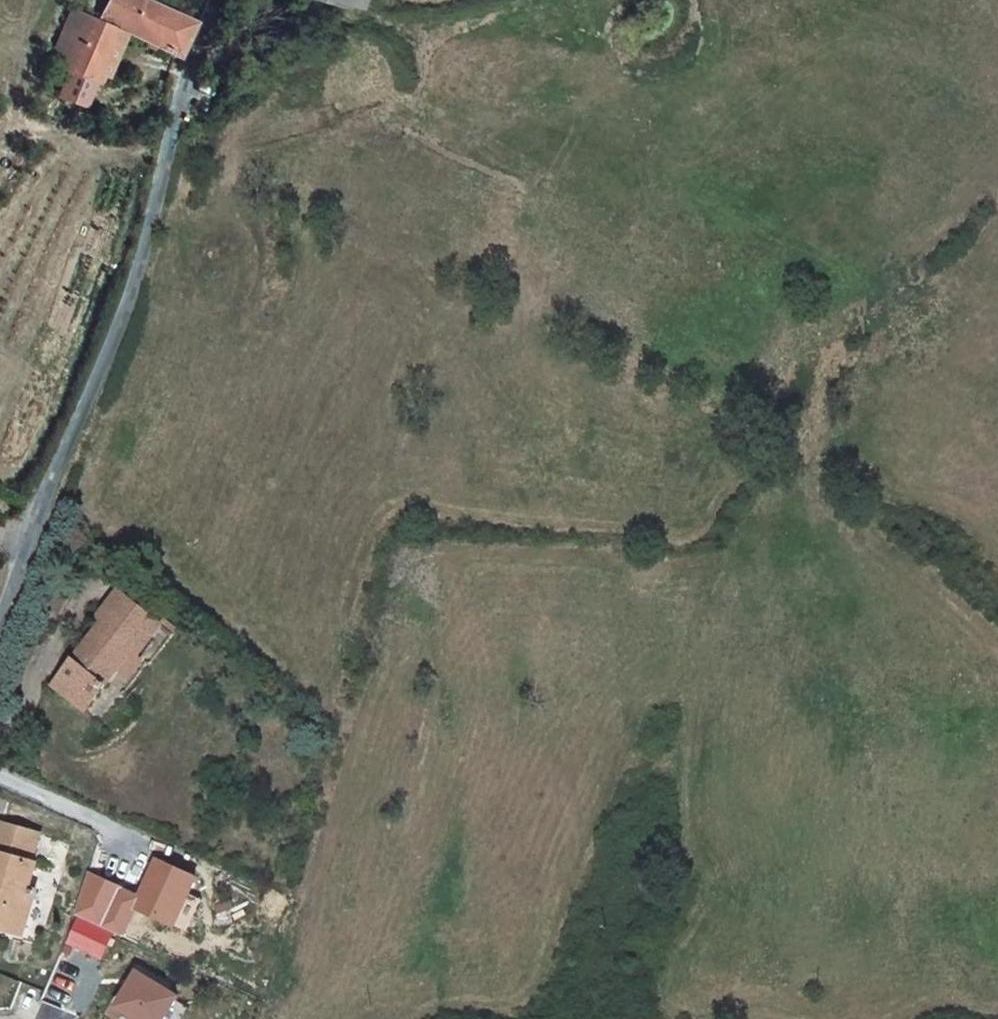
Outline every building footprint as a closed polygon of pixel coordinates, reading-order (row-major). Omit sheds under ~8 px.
[(121,22),(160,38),(171,8),(152,0),(131,0),(121,22)] [(171,8),(214,26),(224,4),(226,0),(152,0),(171,8)] [(317,15),(365,27),(372,0),(321,0),(317,15)] [(65,98),(53,121),(97,140),(102,142),(125,87),(174,107),(184,86),(199,55),(160,38),(121,22),(100,71),(80,64),(65,98)] [(145,657),(166,627),(115,593),(97,618),(105,623),(62,687),(101,713),(141,654),(145,657)] [(21,932),(29,907),(19,905),(26,883),(37,836),(0,824),(0,926),(21,932)] [(36,885),(26,883),(19,905),(29,907),(36,885)]
